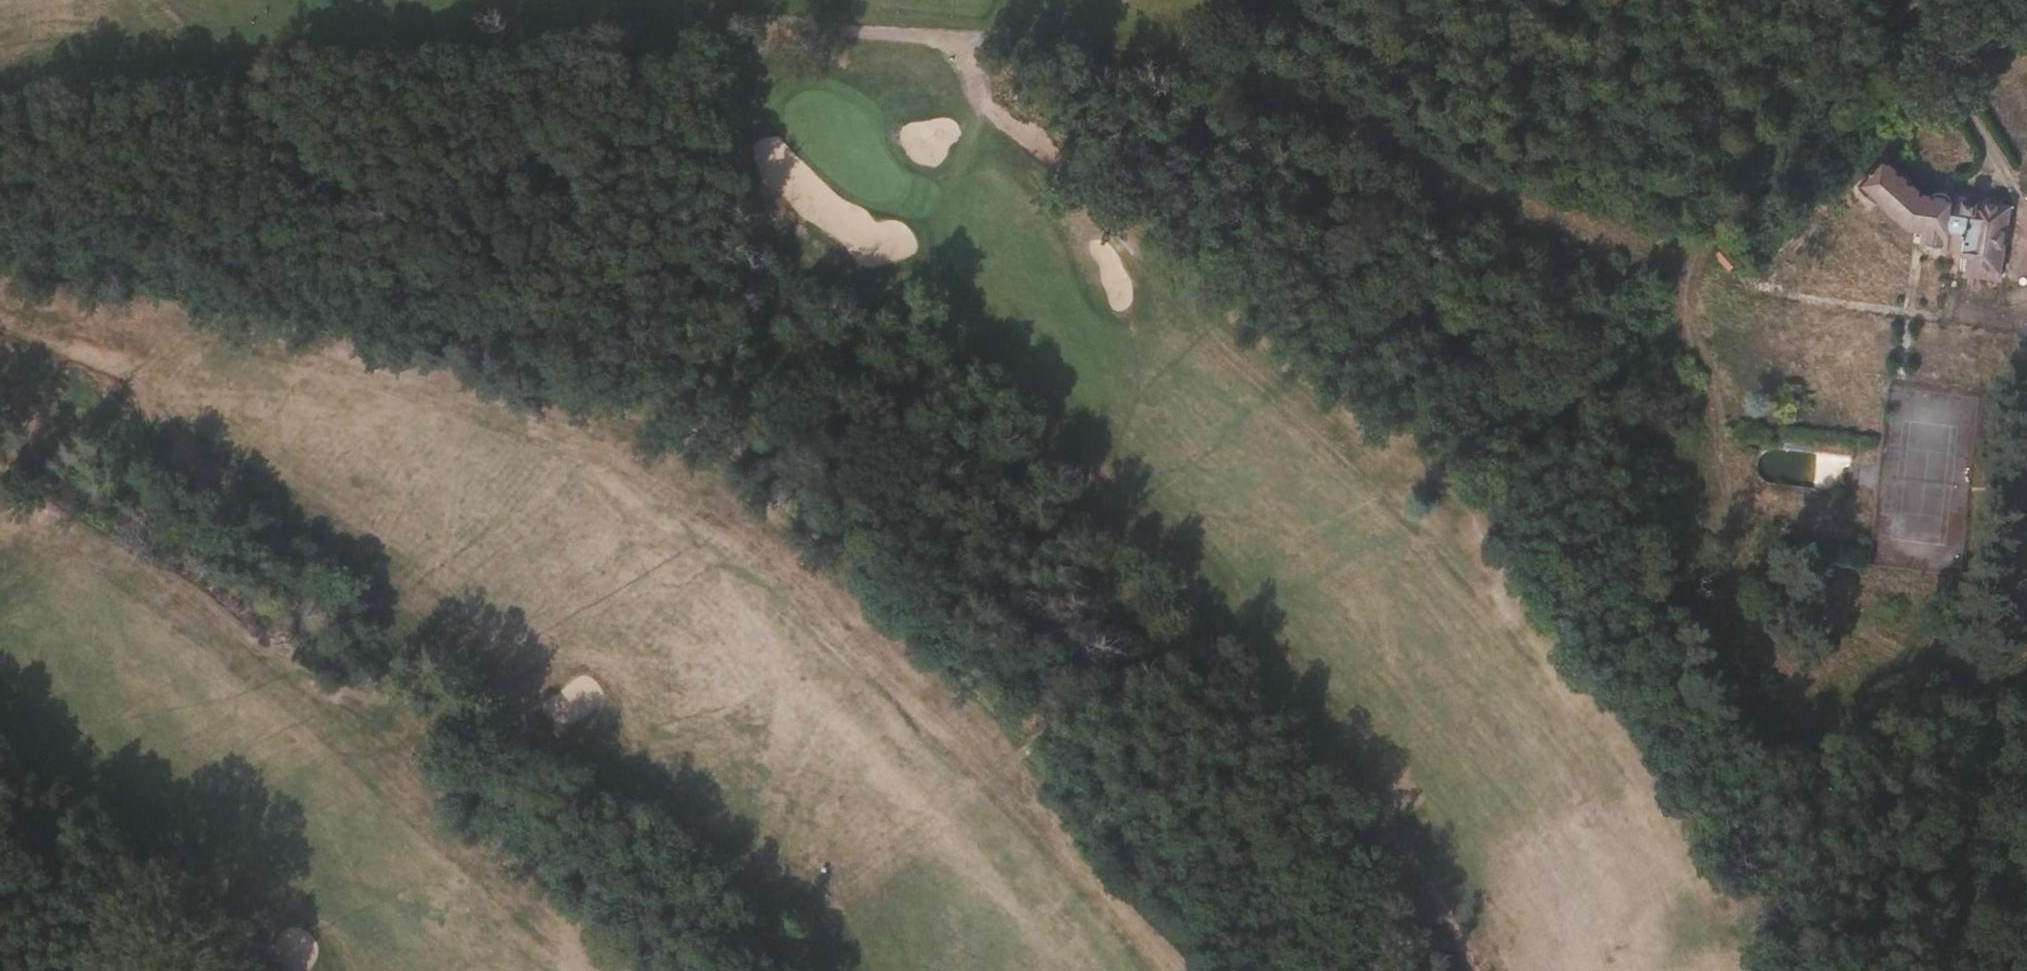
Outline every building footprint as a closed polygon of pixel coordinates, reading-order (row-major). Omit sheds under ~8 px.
[(2023,186),(2022,193),(1997,188),(1998,183),(1978,180),(1977,187),(1965,185),(1936,158),(1911,187),(1954,228),(1970,246),(1969,252),(2013,258),(2012,267),(2026,269),(2026,187),(2023,186)] [(309,970),(315,933),(281,928),(276,966),(309,970)]
